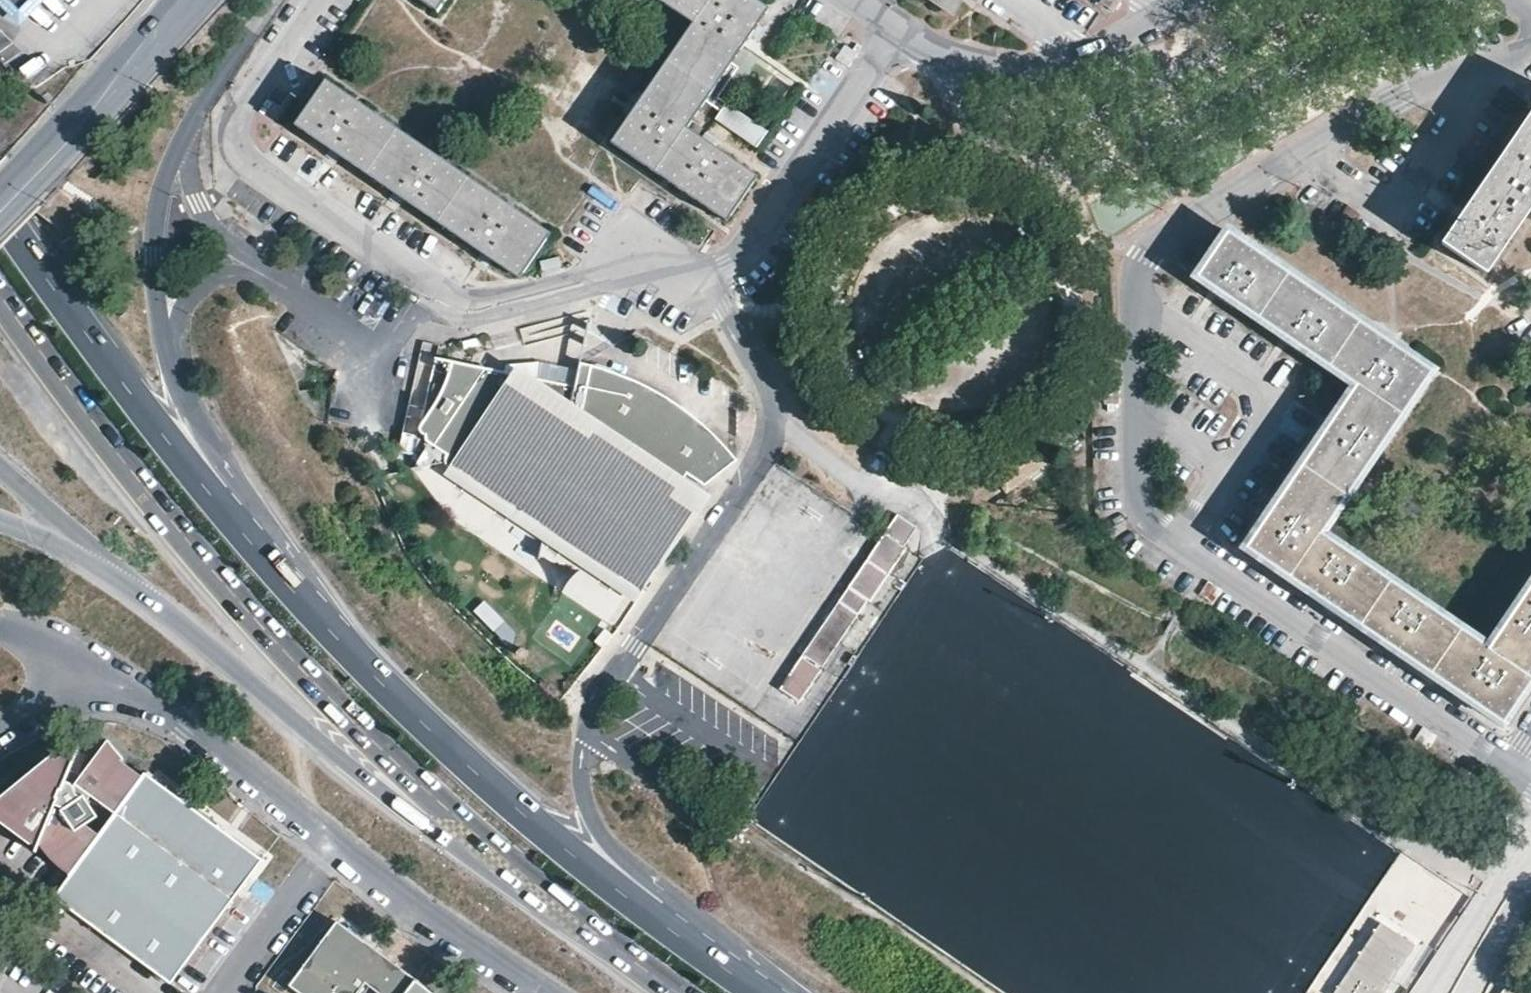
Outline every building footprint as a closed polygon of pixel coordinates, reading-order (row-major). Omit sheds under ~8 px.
[(24,14),(37,0),(9,0),(24,14)] [(440,11),(448,0),(423,0),(440,11)] [(694,24),(634,114),(614,142),(674,183),(729,219),(759,176),(737,161),(688,129),(730,67),(769,9),(755,0),(660,0),(694,24)] [(961,0),(933,0),(954,15),(963,2),(961,0)] [(494,260),(519,277),(520,279),(522,277),(550,234),(327,82),(298,126),(324,144),(405,199),(494,260)] [(726,105),(716,122),(760,148),(770,131),(726,105)] [(1461,220),(1445,243),(1489,274),(1530,212),(1530,116),(1461,220)] [(1230,234),(1221,246),(1200,277),(1357,383),(1337,414),(1277,502),(1247,548),(1330,604),(1431,673),(1470,699),(1503,722),(1509,714),(1530,683),(1530,681),(1530,588),(1490,648),(1322,534),(1431,370),(1412,357),(1330,302),(1261,255),(1230,234)] [(454,467),(643,590),(693,511),(671,499),(673,497),(677,497),(682,494),(683,490),(683,487),(681,483),(684,475),(704,485),(736,459),(700,422),(693,424),(689,422),(686,416),(688,410),(670,398),(580,363),(574,387),(436,357),(412,468),(443,463),(445,468),(448,469),(450,469),(451,468),(454,467)] [(444,475),(635,602),(643,590),(454,467),(451,468),(450,469),(448,469),(444,475)] [(871,602),(908,549),(906,547),(919,529),(900,516),(886,535),(838,604),(803,655),(779,688),(798,701),(869,601),(871,602)] [(485,602),(475,612),(504,642),(514,632),(485,602)] [(108,739),(83,772),(72,764),(75,754),(59,761),(48,755),(35,772),(0,800),(0,817),(74,871),(55,898),(171,984),(262,860),(141,770),(140,772),(120,758),(121,756),(108,739)] [(336,923),(290,987),(298,992),(432,992),(336,923)] [(1334,992),(1382,992),(1413,945),(1380,923),(1334,992)]
